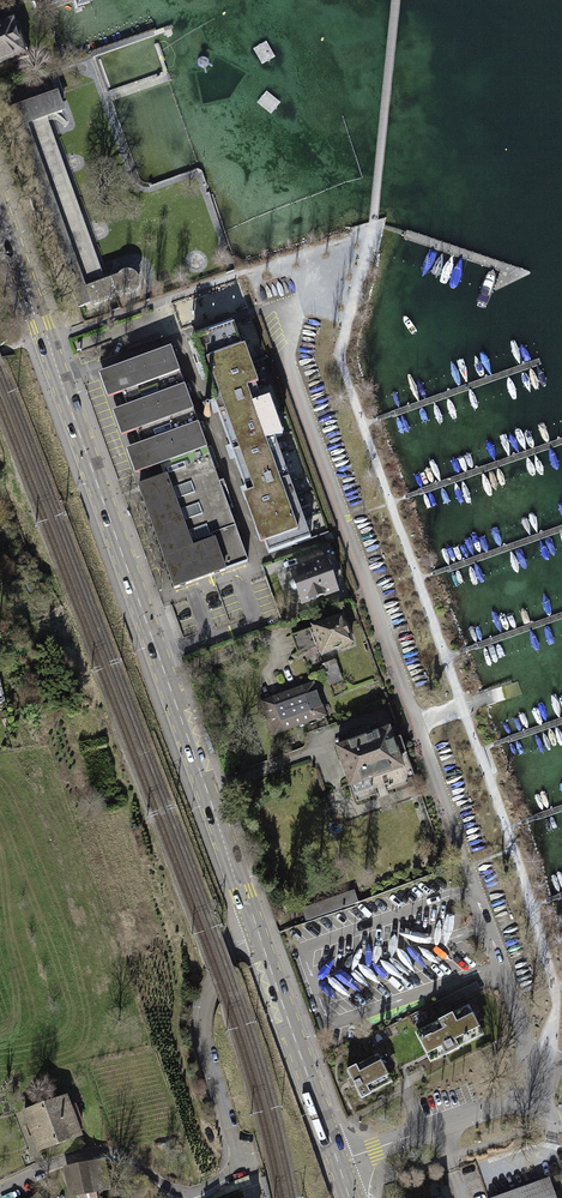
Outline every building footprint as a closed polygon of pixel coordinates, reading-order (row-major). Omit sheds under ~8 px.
[(27,52),(21,33),(16,35),(12,24),(0,28),(0,62),(27,52)] [(62,112),(56,93),(9,110),(42,205),(34,208),(42,231),(51,228),(79,307),(130,289),(133,287),(134,285),(134,280),(132,278),(128,277),(126,277),(103,285),(44,118),(62,112)] [(220,291),(180,307),(188,327),(228,311),(220,291)] [(261,402),(233,325),(192,340),(270,553),(311,538),(274,438),(282,435),(269,399),(261,402)] [(127,406),(185,386),(171,348),(98,374),(107,399),(122,393),(127,406)] [(139,444),(198,423),(193,411),(185,386),(127,406),(112,412),(121,437),(135,432),(139,444)] [(161,465),(207,448),(198,423),(139,444),(125,449),(134,474),(161,465)] [(166,477),(211,461),(207,448),(161,465),(166,477)] [(214,541),(225,571),(248,563),(211,461),(166,477),(191,549),(214,541)] [(191,549),(166,477),(139,487),(175,589),(225,571),(214,541),(191,549)] [(336,589),(325,560),(290,573),(294,582),(290,584),(292,589),(291,592),(291,596),(293,599),(296,600),(297,604),(336,589)] [(352,642),(343,616),(314,627),(323,652),(352,642)] [(310,629),(291,635),(297,652),(316,645),(310,629)] [(325,715),(313,683),(261,702),(274,735),(325,715)] [(351,734),(354,742),(338,747),(356,800),(415,781),(397,727),(372,735),(369,728),(351,734)] [(317,903),(305,908),(309,919),(357,903),(353,891),(339,896),(339,898),(318,905),(317,903)] [(433,1052),(436,1059),(445,1054),(445,1055),(459,1048),(459,1047),(478,1037),(463,1009),(452,1014),(452,1013),(438,1021),(438,1022),(421,1031),(425,1038),(424,1038),(429,1047),(430,1047),(433,1052)] [(373,1056),(347,1069),(353,1081),(361,1098),(388,1085),(373,1056)] [(66,1095),(24,1109),(40,1150),(81,1136),(66,1095)] [(67,1167),(69,1178),(79,1197),(97,1197),(96,1192),(109,1190),(104,1160),(67,1167)] [(488,1197),(557,1197),(549,1176),(488,1197)] [(208,1197),(216,1197),(250,1185),(247,1177),(231,1183),(208,1197)]
